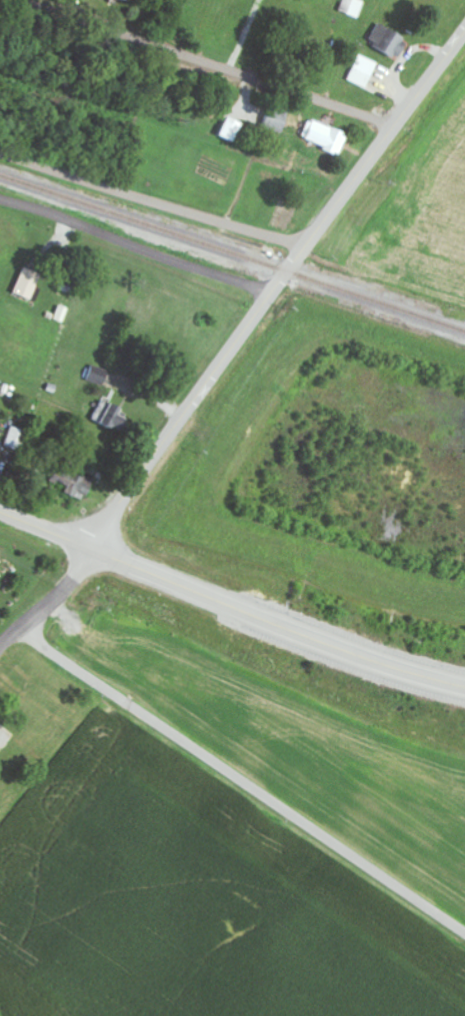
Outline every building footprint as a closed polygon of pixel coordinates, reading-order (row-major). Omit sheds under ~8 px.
[(361,18),(365,1),(359,0),(345,0),(341,13),(361,18)] [(369,42),(399,61),(410,43),(380,24),(369,42)] [(379,64),(361,56),(349,81),(367,89),(379,64)] [(289,115),(270,108),(263,128),(282,135),(289,115)] [(306,141),(341,156),(349,136),(314,121),(306,141)] [(16,294),(34,300),(42,273),(23,268),(16,294)] [(110,371),(93,366),(88,381),(105,386),(110,371)] [(69,485),(66,494),(87,501),(94,481),(59,469),(55,481),(69,485)]
